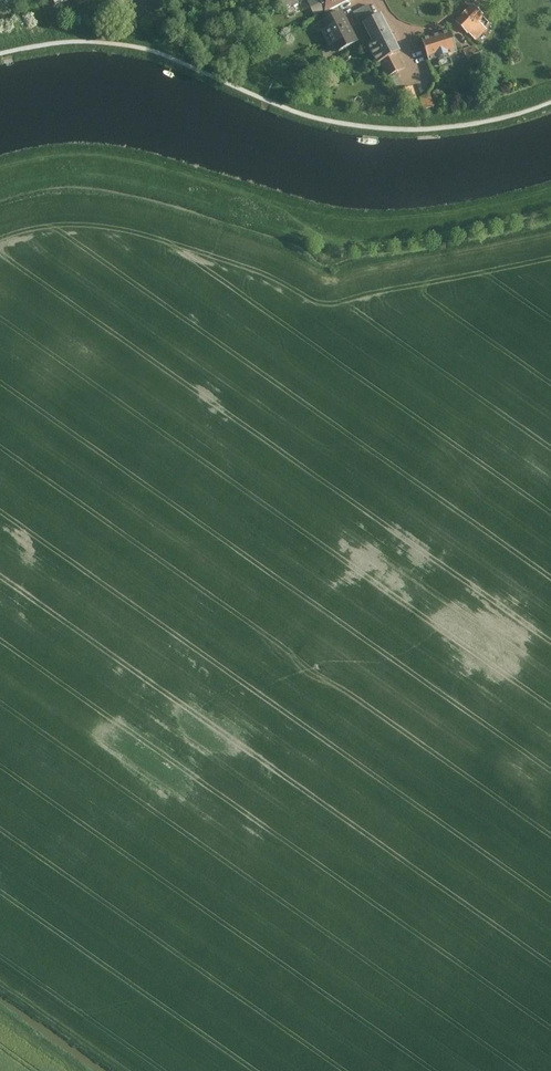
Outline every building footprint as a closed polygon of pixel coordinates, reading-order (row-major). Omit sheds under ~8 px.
[(327,14),(345,4),(343,0),(320,0),(327,14)] [(475,6),(458,23),(477,41),(488,30),(481,24),(487,18),(475,6)] [(380,65),(382,64),(398,57),(402,55),(382,18),(377,20),(370,7),(355,14),(363,28),(366,26),(375,44),(370,46),(380,65)] [(352,28),(344,14),(322,26),(329,40),(352,28)] [(352,28),(329,40),(337,53),(359,41),(352,28)] [(452,33),(424,41),(431,63),(459,55),(452,33)] [(405,69),(398,57),(382,64),(390,77),(405,69)] [(413,88),(398,92),(402,106),(417,102),(413,88)] [(431,96),(422,99),(426,110),(435,107),(431,96)]
